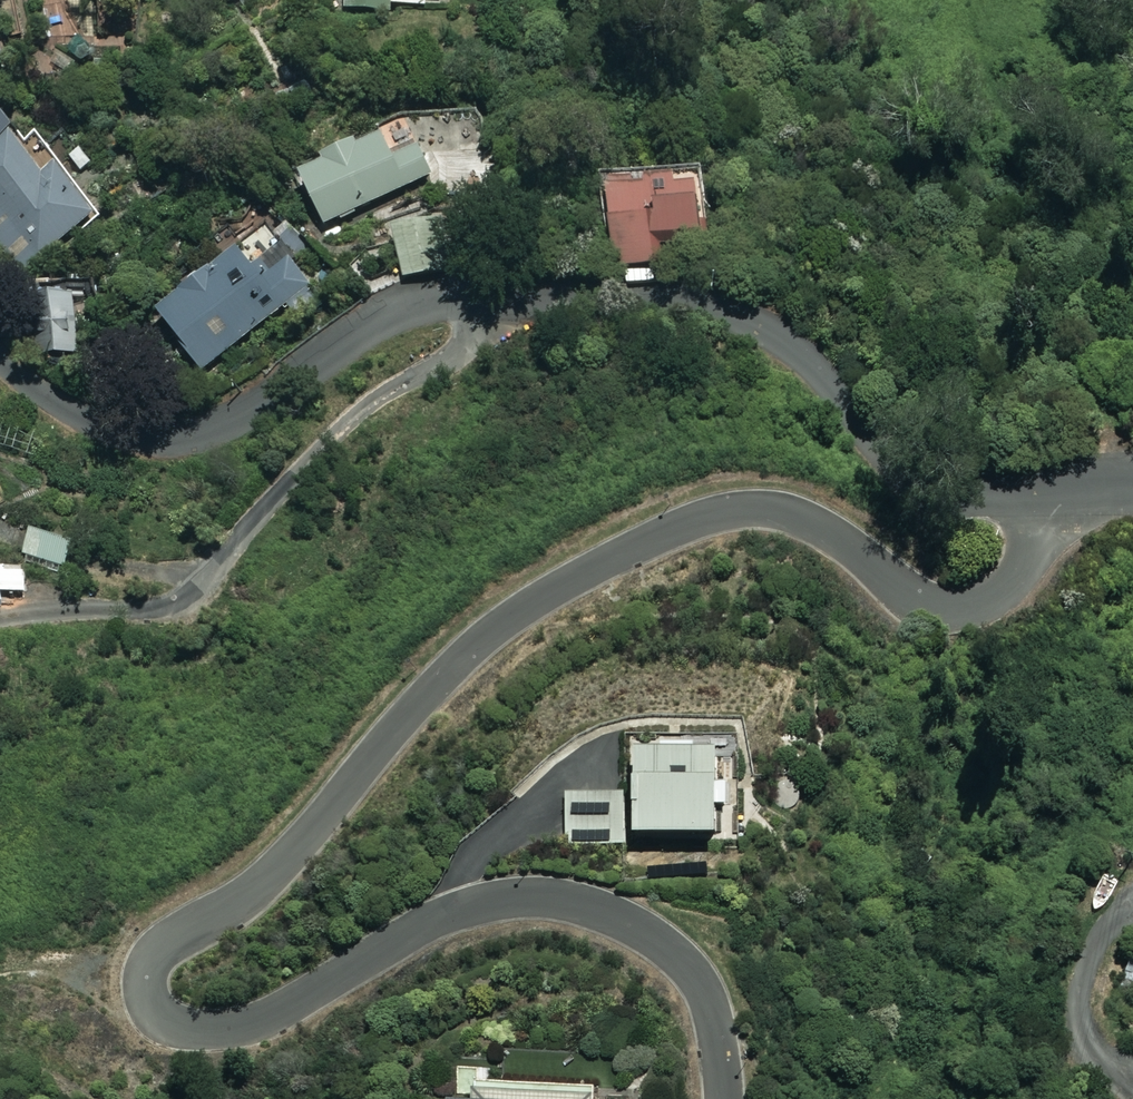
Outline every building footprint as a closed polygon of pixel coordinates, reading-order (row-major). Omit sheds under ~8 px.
[(10,7),(9,0),(0,0),(0,9),(10,7)] [(352,10),(391,13),(392,5),(427,8),(428,0),(353,0),(352,10)] [(437,176),(411,123),(304,175),(330,228),(437,176)] [(18,139),(0,152),(0,208),(3,212),(0,214),(0,248),(19,275),(100,217),(66,170),(49,182),(18,139)] [(710,240),(707,185),(618,189),(622,271),(664,269),(662,243),(710,240)] [(462,274),(455,229),(404,237),(410,281),(462,274)] [(256,271),(243,253),(162,314),(205,371),(313,290),(283,250),(256,271)] [(86,356),(86,286),(40,286),(40,356),(86,356)] [(76,545),(33,531),(24,561),(66,575),(76,545)] [(731,751),(643,748),(641,837),(729,840),(731,751)] [(626,794),(568,796),(569,847),(628,845),(626,794)] [(595,1088),(482,1084),(482,1098),(595,1098),(595,1088)]
